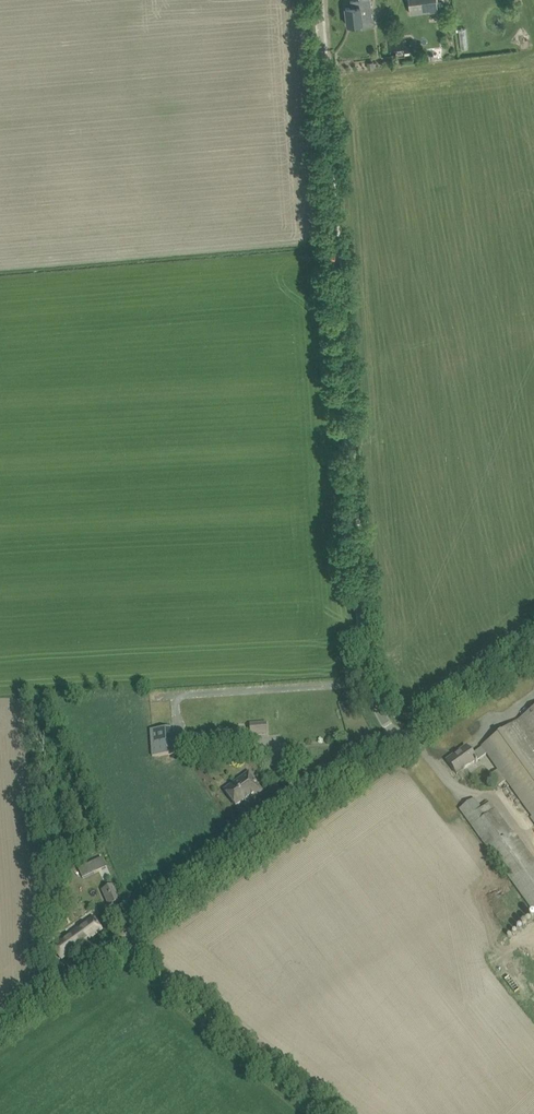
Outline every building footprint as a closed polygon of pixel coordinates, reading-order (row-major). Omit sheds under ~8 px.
[(373,26),(375,24),(376,21),(375,19),(373,17),(372,12),(373,11),(373,7),(371,7),(371,0),(355,0),(351,0),(351,7),(346,8),(348,25),(362,23),(362,28),(373,26)] [(437,0),(409,0),(410,14),(438,11),(437,0)] [(482,747),(472,755),(466,747),(447,761),(457,774),(474,761),(475,762),(485,755),(532,818),(530,820),(533,826),(533,709),(482,747)] [(175,755),(174,744),(173,729),(150,730),(152,756),(175,755)] [(262,791),(249,773),(224,790),(236,807),(254,794),(255,796),(262,791)] [(514,834),(508,839),(490,815),(487,817),(474,800),(459,811),(512,884),(533,913),(533,862),(514,834)] [(90,864),(79,870),(83,878),(94,873),(102,870),(100,865),(104,863),(102,858),(90,864)] [(101,891),(108,907),(122,901),(115,885),(101,891)] [(102,930),(96,921),(93,917),(53,947),(62,959),(102,930)]
